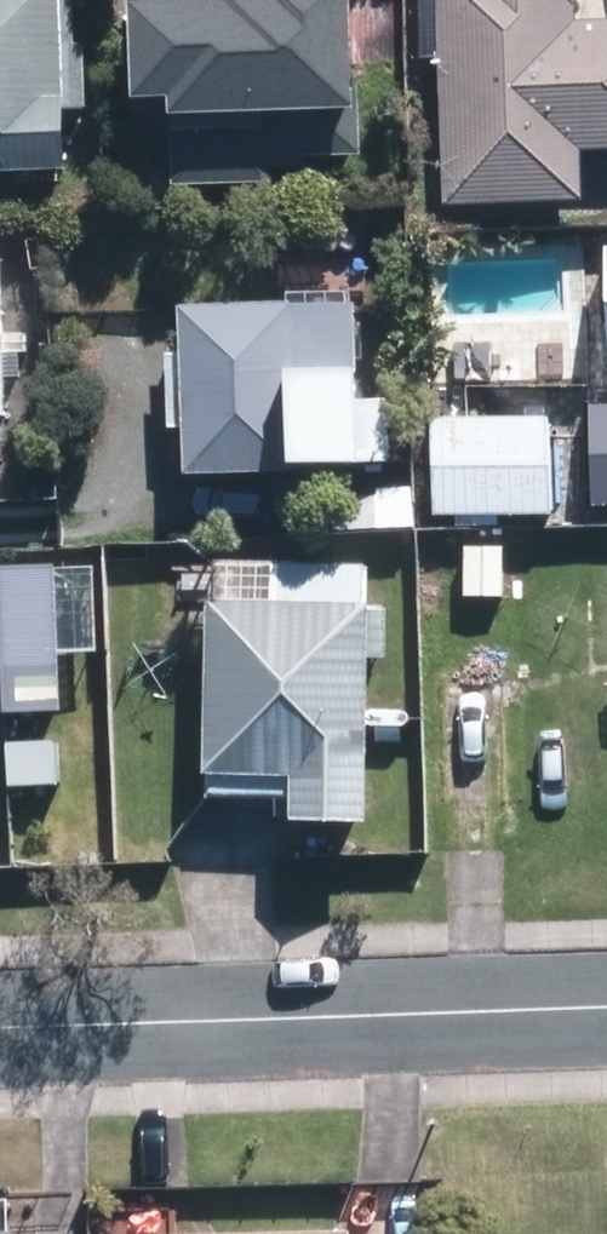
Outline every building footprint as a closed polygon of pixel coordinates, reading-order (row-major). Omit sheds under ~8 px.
[(72,165),(67,0),(0,0),(0,167),(72,165)] [(171,43),(276,40),(275,0),(169,0),(171,43)] [(449,204),(590,199),(588,153),(606,152),(606,19),(582,20),(581,0),(442,0),(449,204)] [(9,411),(4,255),(0,255),(0,412),(9,411)] [(186,468),(391,457),(388,396),(359,398),(355,297),(178,301),(186,468)] [(556,417),(434,417),(433,517),(557,516),(556,417)] [(304,472),(218,474),(219,521),(305,519),(304,472)] [(20,784),(19,791),(55,790),(52,670),(19,671),(16,580),(0,580),(0,785),(20,784)] [(266,692),(216,693),(216,737),(267,737),(266,692)] [(275,753),(161,756),(164,837),(278,834),(275,753)] [(13,1222),(0,1222),(0,1233),(13,1233),(13,1222)] [(150,1227),(150,1233),(349,1233),(349,1222),(150,1227)]
